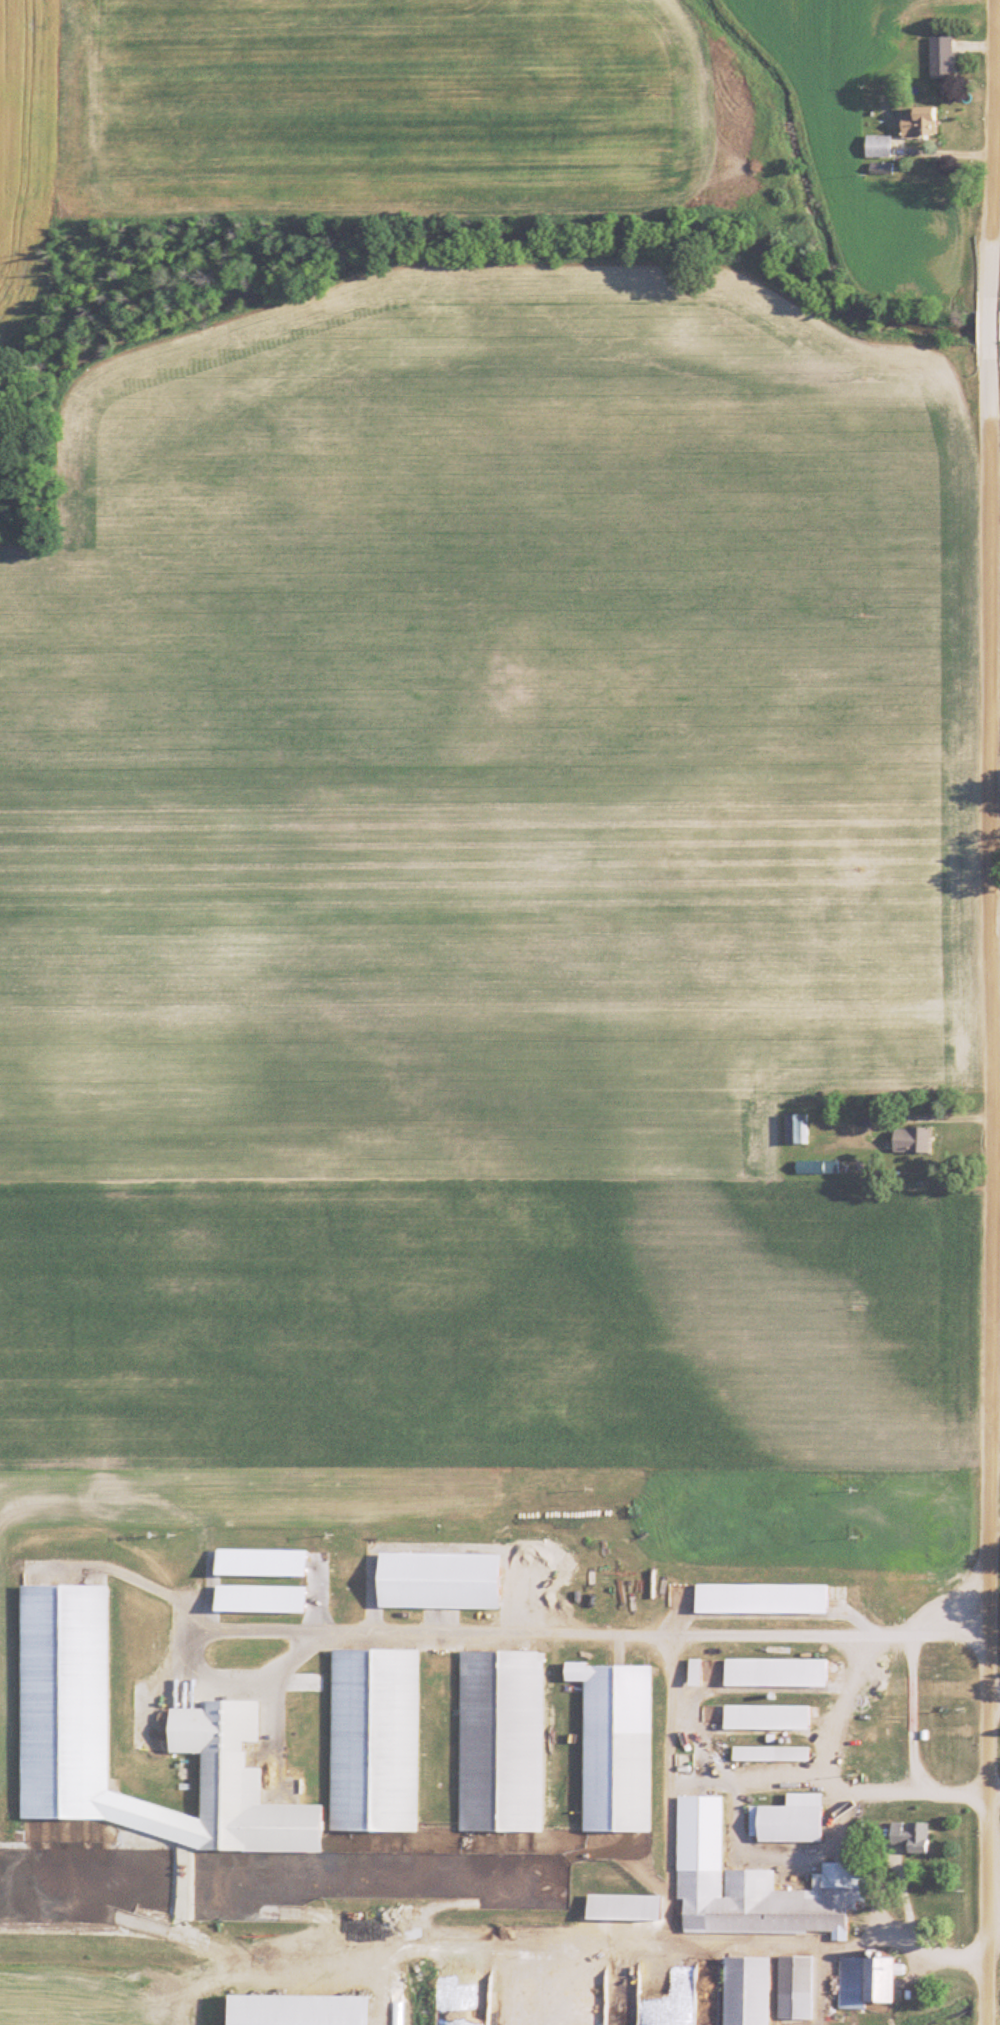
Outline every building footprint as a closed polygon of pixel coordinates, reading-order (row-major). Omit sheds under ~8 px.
[(928,80),(952,80),(952,37),(928,37),(928,80)] [(901,138),(934,138),(934,107),(901,107),(901,138)] [(890,136),(863,136),(863,158),(890,158),(890,136)] [(783,1144),(806,1144),(806,1115),(783,1115),(783,1144)] [(928,1154),(928,1128),(890,1128),(890,1154),(928,1154)] [(417,1650),(329,1650),(328,1833),(416,1833),(417,1650)] [(462,1832),(535,1832),(536,1662),(543,1662),(543,1651),(463,1651),(462,1832)] [(723,1659),(722,1686),(825,1688),(825,1660),(723,1659)] [(698,1684),(698,1660),(687,1660),(687,1684),(698,1684)] [(649,1666),(562,1665),(562,1682),(582,1682),(581,1833),(648,1834),(649,1666)] [(722,1706),(722,1730),(808,1730),(808,1706),(722,1706)] [(808,1762),(808,1747),(731,1747),(731,1762),(808,1762)] [(820,1794),(785,1794),(784,1807),(750,1806),(749,1842),(819,1843),(820,1794)] [(926,1823),(889,1823),(888,1844),(905,1845),(905,1854),(926,1854),(926,1823)] [(681,1930),(830,1933),(830,1941),(845,1941),(846,1910),(856,1910),(856,1903),(865,1903),(865,1864),(820,1863),(820,1874),(811,1874),(810,1891),(772,1891),(773,1871),(676,1869),(676,1900),(681,1900),(681,1930)] [(650,1897),(585,1896),(585,1922),(662,1923),(662,1904),(650,1904),(650,1897)] [(776,2020),(810,2020),(810,1956),(776,1956),(776,2020)] [(767,1959),(722,1958),(721,2024),(767,2024),(767,1959)] [(838,2007),(890,2007),(890,1960),(838,1960),(838,2007)]
